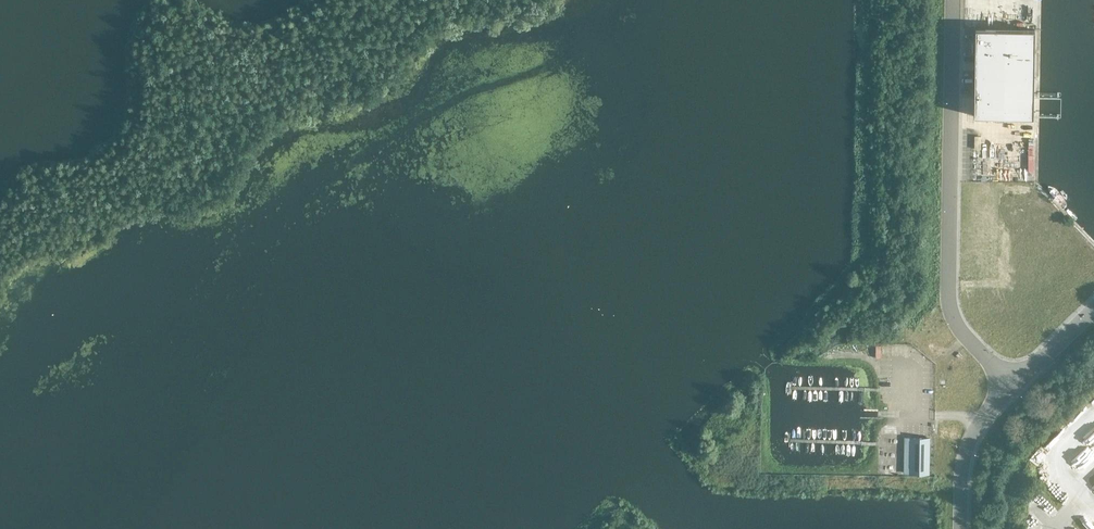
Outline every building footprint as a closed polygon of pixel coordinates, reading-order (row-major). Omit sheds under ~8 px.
[(1033,117),(1035,29),(975,28),(975,39),(974,39),(974,40),(976,40),(976,50),(974,50),(974,51),(975,51),(974,116),(1033,117)] [(929,438),(910,438),(909,473),(929,473),(929,438)]
